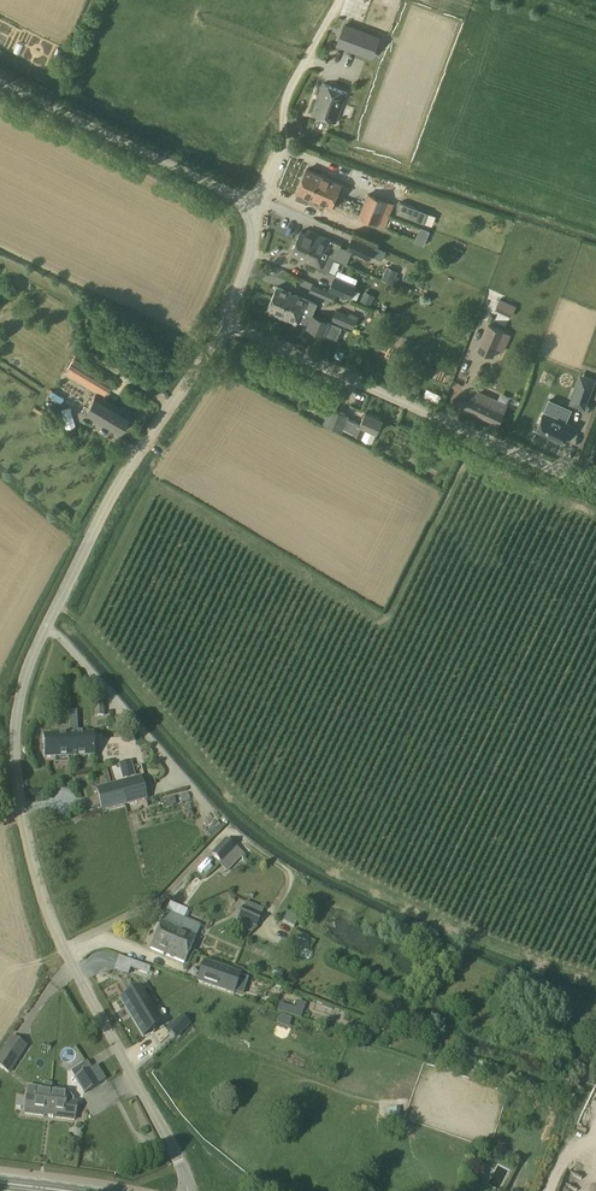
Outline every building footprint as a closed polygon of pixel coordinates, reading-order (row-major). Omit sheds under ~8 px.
[(338,43),(373,56),(380,37),(345,24),(338,43)] [(323,83),(312,114),(336,122),(347,92),(323,83)] [(302,180),(340,196),(345,185),(307,169),(302,180)] [(302,180),(297,191),(335,207),(340,196),(302,180)] [(383,212),(387,201),(368,194),(364,205),(383,212)] [(424,223),(429,212),(401,202),(397,212),(424,223)] [(383,212),(364,205),(360,217),(378,224),(383,212)] [(415,241),(424,245),(430,230),(420,226),(415,241)] [(296,242),(336,258),(342,244),(322,236),(321,237),(318,236),(318,234),(308,230),(306,234),(301,231),(296,242)] [(374,246),(352,237),(347,249),(370,259),(374,246)] [(296,242),(291,253),(292,254),(292,253),(319,265),(317,268),(329,273),(335,259),(336,259),(336,258),(296,242)] [(389,265),(383,278),(393,283),(399,270),(389,265)] [(355,285),(335,277),(330,289),(350,297),(355,285)] [(273,297),(313,314),(318,303),(278,286),(273,297)] [(324,289),(321,296),(331,300),(334,293),(324,289)] [(364,291),(362,301),(373,303),(375,293),(364,291)] [(273,297),(268,307),(271,309),(270,313),(281,318),(283,314),(305,323),(305,321),(310,323),(308,328),(325,336),(332,322),(313,314),(273,297)] [(496,309),(513,316),(518,305),(501,297),(496,309)] [(328,318),(342,324),(347,314),(332,307),(328,318)] [(504,332),(488,325),(477,349),(493,356),(504,332)] [(412,359),(409,365),(419,370),(422,363),(412,359)] [(84,411),(119,433),(130,414),(95,393),(102,382),(77,367),(69,379),(94,394),(84,411)] [(595,383),(595,378),(581,372),(570,403),(587,409),(595,383)] [(471,388),(463,407),(498,423),(507,405),(471,388)] [(546,411),(565,419),(567,420),(572,408),(549,398),(544,410),(546,411)] [(331,406),(324,423),(342,431),(349,415),(331,406)] [(353,432),(362,436),(366,427),(377,432),(383,419),(366,411),(361,423),(357,422),(353,432)] [(524,435),(559,451),(568,433),(533,416),(524,435)] [(69,734),(70,757),(94,756),(93,733),(69,734)] [(69,734),(50,735),(51,758),(70,757),(69,734)] [(148,774),(142,775),(114,782),(84,790),(89,808),(152,791),(148,774)] [(163,805),(177,805),(177,795),(162,795),(163,805)] [(226,841),(213,855),(221,863),(235,850),(234,849),(226,841)] [(236,847),(234,849),(235,850),(221,863),(229,871),(240,860),(241,861),(246,856),(236,847)] [(244,909),(239,920),(257,927),(261,916),(244,909)] [(150,949),(168,957),(185,919),(166,911),(150,948),(150,949)] [(185,919),(168,957),(185,964),(201,926),(185,919)] [(100,954),(105,966),(126,957),(107,951),(100,954)] [(204,962),(197,981),(233,994),(240,975),(204,962)] [(112,989),(119,987),(115,973),(107,975),(112,989)] [(140,982),(120,994),(131,1013),(151,1001),(140,982)] [(151,1001),(131,1013),(142,1032),(163,1020),(151,1001)] [(306,1004),(298,1001),(295,1008),(279,1003),(277,1011),(301,1019),(306,1004)] [(193,1029),(187,1022),(174,1034),(180,1041),(193,1029)] [(0,1052),(0,1066),(10,1072),(29,1046),(13,1035),(0,1052)] [(89,1069),(75,1078),(85,1094),(99,1085),(89,1069)] [(48,1113),(51,1090),(28,1087),(24,1114),(44,1117),(45,1112),(48,1113)] [(51,1090),(48,1113),(54,1113),(54,1118),(75,1120),(77,1103),(72,1102),(72,1100),(68,1096),(66,1096),(67,1092),(51,1090)] [(389,1122),(386,1122),(387,1133),(400,1133),(399,1115),(389,1116),(389,1122)] [(562,1190),(577,1190),(584,1177),(570,1171),(562,1190)]
